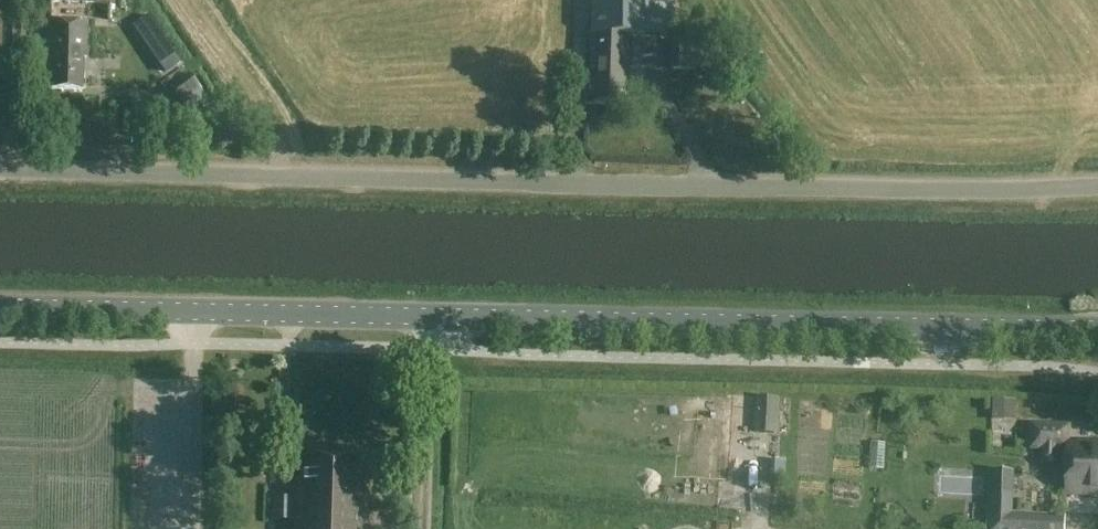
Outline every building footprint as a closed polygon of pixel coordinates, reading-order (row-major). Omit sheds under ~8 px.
[(591,69),(594,69),(593,102),(624,103),(624,81),(628,81),(630,35),(674,36),(675,0),(593,0),(591,69)] [(160,17),(153,5),(138,15),(145,27),(160,17)] [(87,22),(50,21),(48,67),(53,67),(52,89),(81,90),(82,59),(86,59),(87,22)] [(757,397),(755,433),(778,434),(780,398),(757,397)] [(1018,416),(998,417),(999,440),(1019,439),(1018,416)] [(1033,426),(1033,447),(1047,447),(1047,456),(1056,456),(1056,448),(1067,448),(1066,494),(1097,495),(1097,442),(1068,442),(1068,427),(1033,426)] [(294,458),(292,528),(366,528),(368,460),(294,458)] [(1066,517),(1013,515),(1014,471),(991,471),(989,528),(1066,528),(1066,517)]
